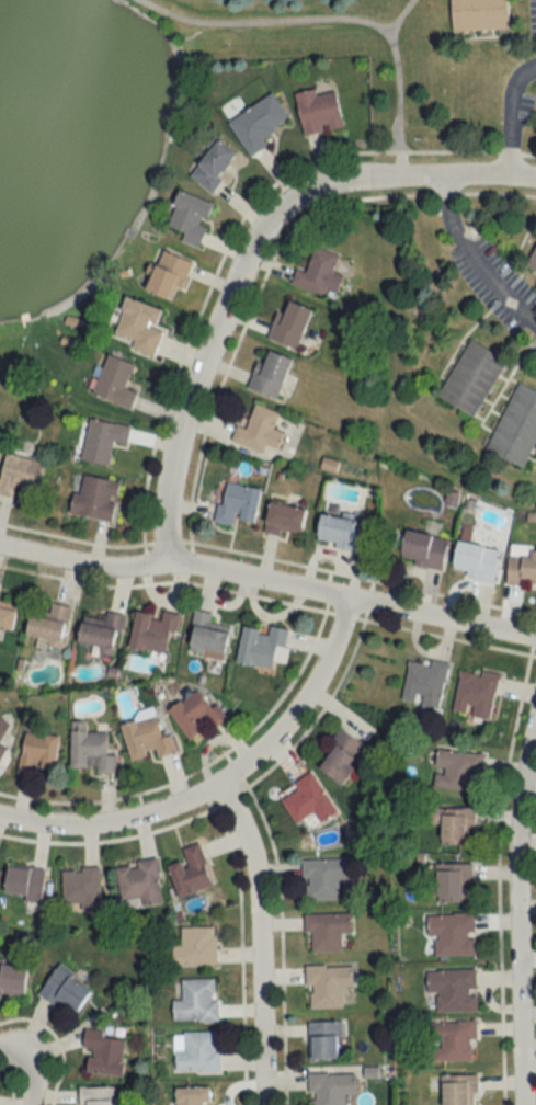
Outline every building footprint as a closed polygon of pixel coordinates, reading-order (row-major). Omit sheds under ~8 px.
[(507,0),(450,0),(451,30),(507,29),(507,0)] [(336,91),(315,94),(314,90),(296,93),(302,134),(341,128),(336,91)] [(249,156),(266,145),(260,136),(288,119),(272,93),(227,121),(249,156)] [(189,177),(210,192),(237,154),(216,139),(189,177)] [(214,202),(176,192),(164,235),(200,245),(206,223),(208,223),(214,202)] [(525,264),(535,270),(535,245),(525,264)] [(290,284),(324,296),(326,289),(337,293),(342,276),(332,272),(338,256),(314,248),(306,272),(295,268),(290,284)] [(190,262),(161,250),(144,290),(173,302),(190,262)] [(154,356),(162,331),(154,328),(161,309),(126,297),(114,332),(134,339),(131,348),(154,356)] [(268,340),(299,350),(312,310),(281,300),(268,340)] [(475,417),(504,358),(466,340),(437,398),(475,417)] [(278,399),(290,358),(260,350),(248,390),(278,399)] [(130,408),(136,391),(125,387),(133,364),(106,354),(91,394),(130,408)] [(535,440),(535,392),(516,383),(486,451),(524,467),(535,440)] [(246,428),(236,425),(230,442),(262,452),(265,445),(278,449),(283,432),(273,428),(278,411),(254,404),(246,428)] [(129,425),(89,417),(81,458),(108,463),(112,442),(125,445),(129,425)] [(46,461),(4,453),(0,473),(0,494),(14,496),(16,485),(40,489),(46,461)] [(112,520),(118,480),(82,474),(79,493),(72,492),(68,513),(112,520)] [(260,487),(222,481),(215,522),(233,525),(234,518),(254,521),(260,487)] [(305,507),(268,502),(264,531),(301,536),(305,507)] [(361,522),(322,512),(315,540),(354,550),(361,522)] [(441,569),(447,536),(405,529),(401,556),(413,558),(412,564),(441,569)] [(493,579),(500,547),(458,539),(452,571),(493,579)] [(508,554),(507,583),(535,584),(535,549),(530,549),(529,555),(508,554)] [(70,606),(51,601),(47,618),(30,613),(24,636),(60,645),(70,606)] [(14,629),(14,605),(0,605),(0,629),(14,629)] [(230,632),(207,626),(210,613),(197,610),(186,651),(222,660),(230,632)] [(123,614),(105,611),(102,624),(82,619),(76,642),(115,651),(123,614)] [(129,648),(172,654),(178,614),(159,611),(159,614),(134,611),(129,648)] [(274,668),(275,661),(284,663),(289,628),(268,625),(268,629),(242,625),(237,663),(274,668)] [(442,708),(448,662),(430,660),(430,663),(407,659),(401,702),(442,708)] [(497,674),(460,668),(453,711),(490,718),(497,674)] [(216,702),(210,706),(199,688),(168,707),(189,741),(226,718),(216,702)] [(121,723),(130,760),(154,754),(155,757),(176,751),(171,733),(161,736),(155,714),(121,723)] [(12,724),(0,718),(0,748),(12,724)] [(316,763),(341,784),(369,750),(343,729),(316,763)] [(18,769),(53,775),(59,736),(24,731),(18,769)] [(95,773),(115,773),(115,754),(106,754),(106,731),(70,731),(70,768),(95,768),(95,773)] [(432,788),(477,793),(481,754),(436,749),(432,788)] [(293,782),(297,789),(281,799),(296,823),(310,815),(316,824),(336,811),(311,771),(293,782)] [(472,844),(473,808),(429,807),(428,825),(440,825),(440,844),(472,844)] [(212,886),(199,842),(180,848),(183,860),(168,864),(177,896),(212,886)] [(161,903),(156,859),(116,864),(121,908),(161,903)] [(348,879),(348,859),(303,859),(303,899),(338,899),(338,879),(348,879)] [(471,863),(436,863),(436,902),(471,902),(471,863)] [(42,901),(45,868),(6,865),(4,898),(42,901)] [(100,868),(62,868),(62,910),(100,910),(100,868)] [(351,913),(304,913),(304,933),(311,933),(311,951),(341,951),(341,932),(351,932),(351,913)] [(428,937),(434,937),(434,955),(474,955),(473,913),(427,914),(428,937)] [(171,945),(171,965),(216,964),(216,927),(181,927),(181,945),(171,945)] [(0,959),(0,994),(23,997),(28,964),(0,959)] [(38,993),(74,1016),(92,987),(57,964),(38,993)] [(352,965),(306,966),(307,1008),(344,1007),(344,987),(353,986),(352,965)] [(437,1011),(476,1011),(475,969),(427,970),(427,992),(437,992),(437,1011)] [(217,1021),(217,979),(181,979),(181,1000),(172,1000),(172,1021),(217,1021)] [(309,1021),(308,1058),(341,1059),(342,1021),(309,1021)] [(432,1060),(474,1060),(474,1021),(432,1021),(432,1060)] [(86,1072),(122,1076),(127,1036),(84,1031),(82,1048),(88,1049),(86,1072)] [(175,1050),(175,1072),(219,1072),(219,1032),(183,1032),(183,1050),(175,1050)] [(355,1094),(355,1073),(309,1073),(309,1104),(345,1104),(345,1094),(355,1094)] [(441,1104),(476,1104),(476,1074),(441,1074),(441,1104)] [(80,1087),(80,1104),(113,1104),(113,1087),(80,1087)] [(175,1088),(175,1104),(210,1104),(210,1087),(175,1088)]
